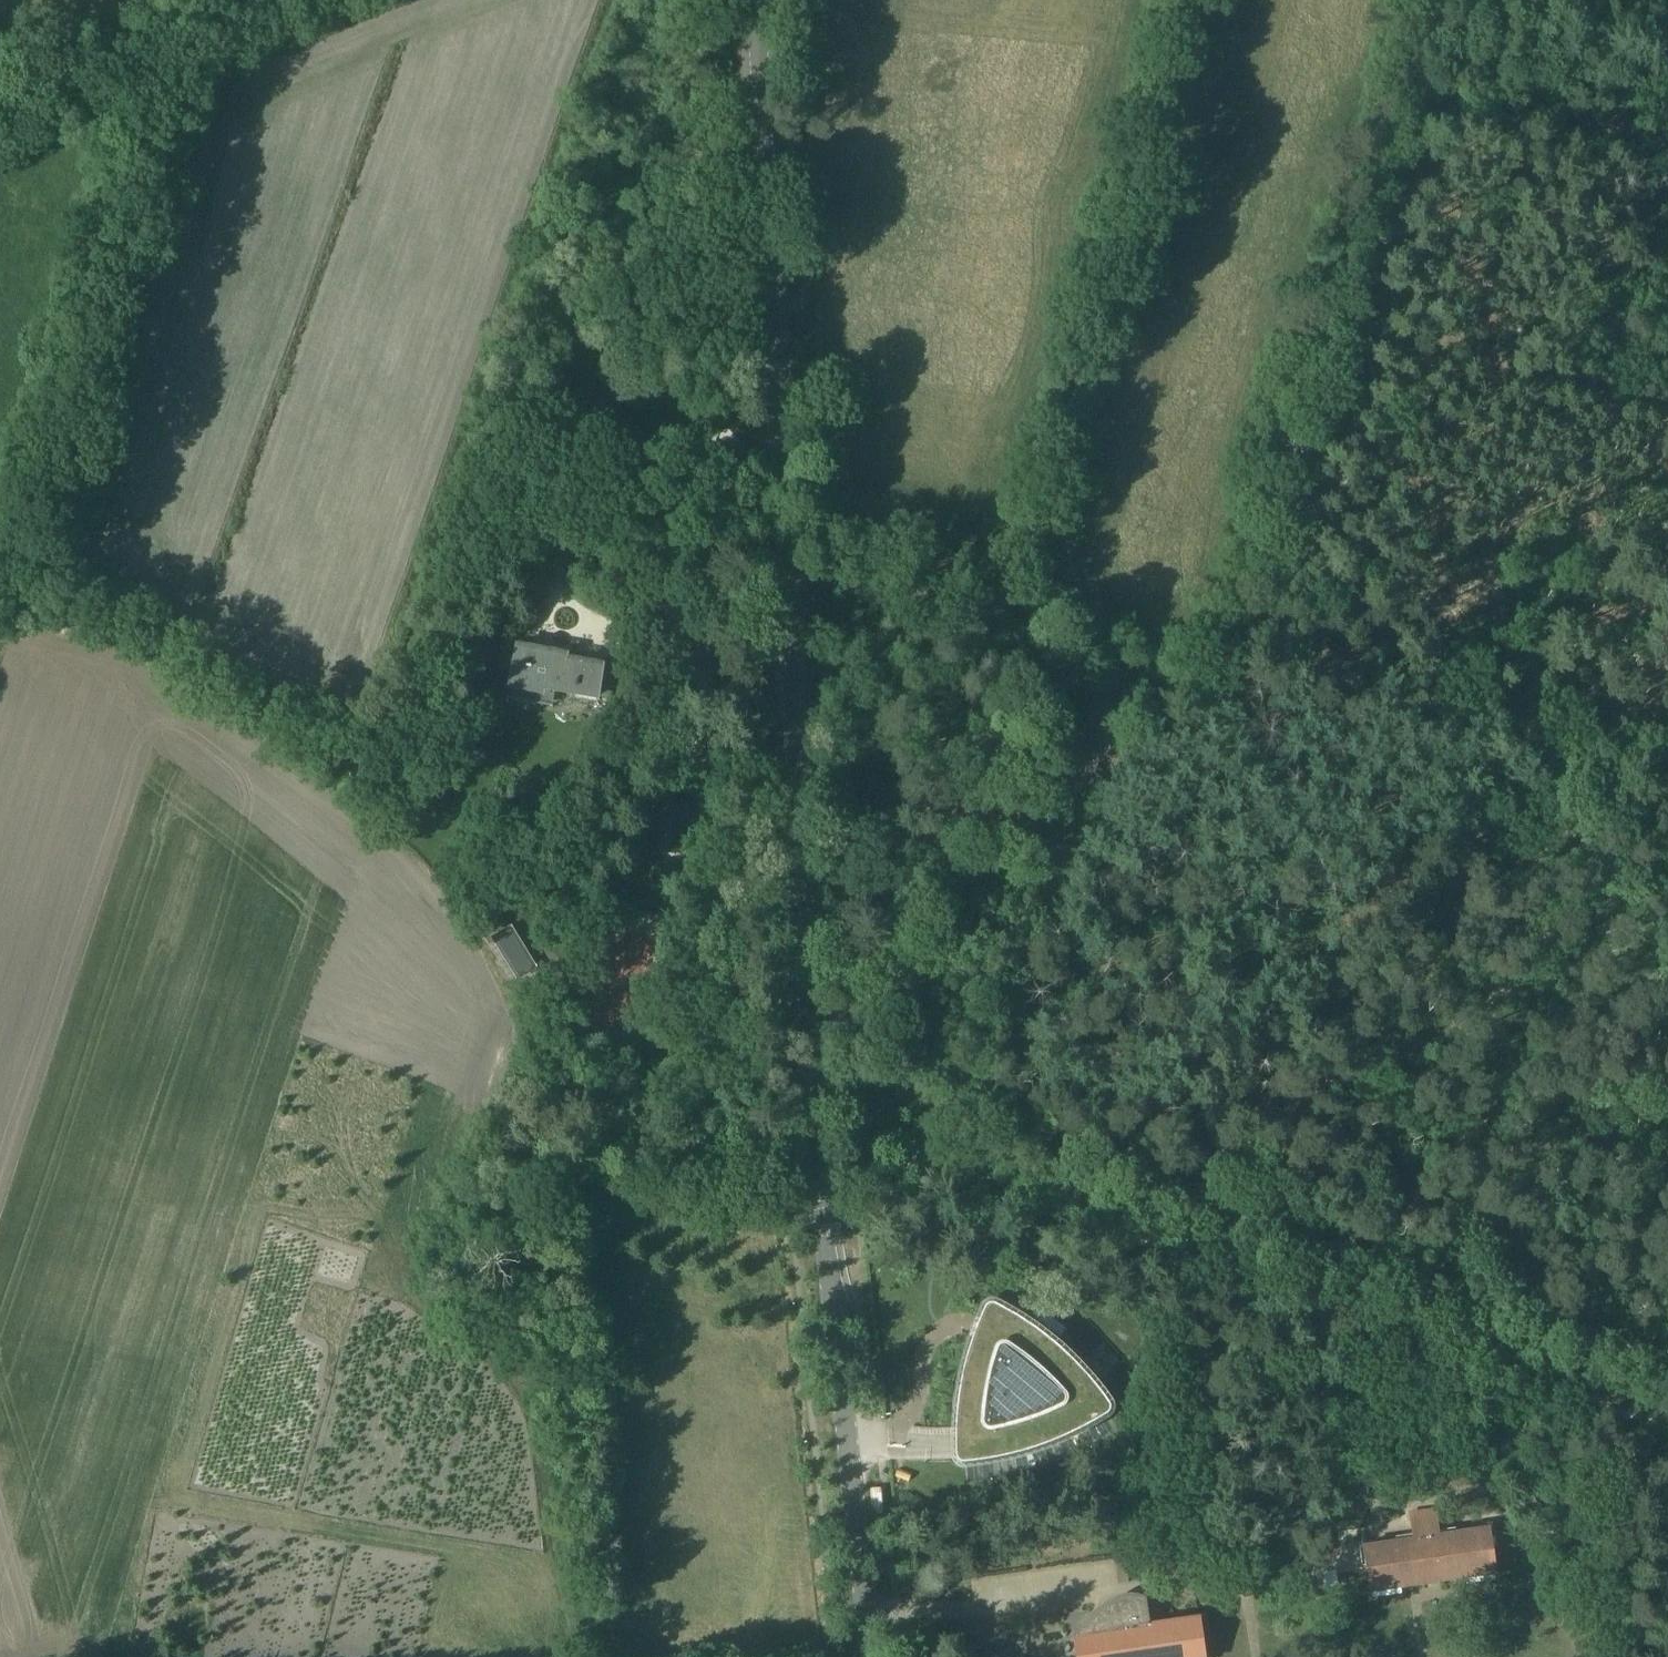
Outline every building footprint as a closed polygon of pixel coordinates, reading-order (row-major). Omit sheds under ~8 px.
[(509,689),(511,689),(509,698),(553,705),(555,690),(598,697),(598,694),(611,696),(617,661),(605,659),(604,665),(567,658),(568,654),(516,645),(509,689)] [(511,927),(492,940),(519,981),(538,969),(511,927)] [(1111,1405),(1109,1402),(1102,1392),(1090,1377),(1073,1359),(1062,1349),(1046,1335),(1023,1319),(1001,1305),(997,1303),(992,1303),(988,1304),(986,1306),(981,1316),(974,1336),(966,1361),(963,1374),(960,1387),(958,1401),(957,1416),(956,1428),(956,1456),(957,1459),(959,1462),(963,1463),(968,1463),(984,1461),(1014,1456),(1028,1451),(1045,1446),(1066,1437),(1084,1429),(1107,1415),(1110,1413),(1111,1411),(1112,1408),(1111,1405)] [(1410,1513),(1414,1538),(1365,1546),(1372,1592),(1497,1573),(1490,1527),(1440,1535),(1436,1509),(1410,1513)] [(1125,1627),(1075,1634),(1078,1656),(1207,1656),(1201,1615),(1151,1622),(1148,1598),(1121,1602),(1125,1627)]
